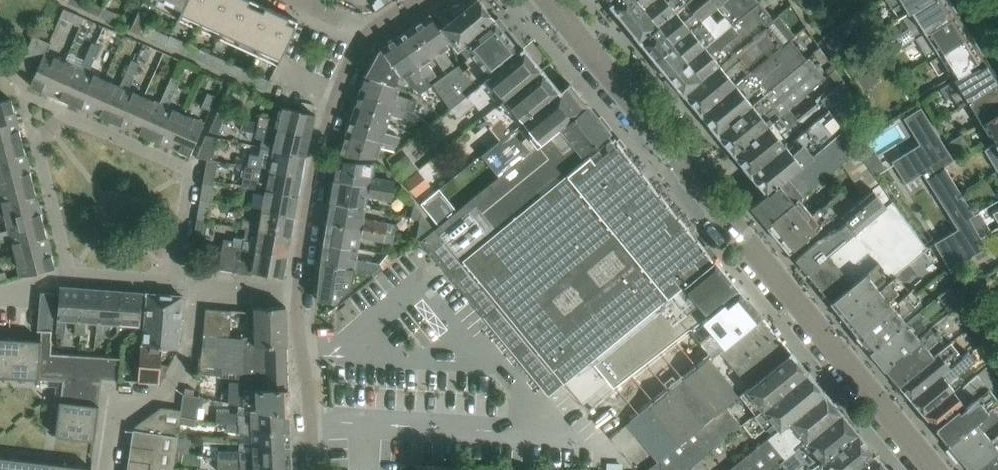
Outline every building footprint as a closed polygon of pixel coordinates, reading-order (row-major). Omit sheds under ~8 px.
[(88,0),(65,0),(84,8),(88,0)] [(88,0),(84,8),(102,16),(106,8),(88,0)] [(130,29),(142,34),(146,26),(155,6),(156,7),(159,0),(143,0),(130,29)] [(185,0),(159,0),(156,7),(177,17),(185,0)] [(209,0),(185,0),(177,17),(197,26),(209,0)] [(233,0),(209,0),(197,26),(217,35),(233,0)] [(257,2),(251,0),(233,0),(217,35),(237,45),(257,2)] [(492,18),(478,0),(473,0),(448,9),(434,13),(455,46),(484,24),(492,18)] [(647,0),(611,0),(610,1),(624,19),(647,0)] [(624,19),(639,37),(684,0),(647,0),(624,19)] [(715,4),(719,0),(687,0),(686,2),(684,0),(639,37),(653,54),(707,10),(715,4)] [(757,0),(719,0),(715,4),(707,10),(653,54),(668,72),(730,22),(757,0)] [(772,18),(757,0),(668,72),(683,91),(772,18)] [(930,0),(887,0),(898,18),(902,16),(903,16),(930,0)] [(957,12),(958,12),(950,0),(930,0),(903,16),(910,29),(896,36),(901,47),(917,37),(956,12),(957,12)] [(257,54),(277,12),(257,2),(237,45),(257,54)] [(825,6),(809,15),(814,24),(830,14),(825,6)] [(63,8),(60,16),(80,25),(84,17),(63,8)] [(123,15),(106,8),(102,16),(120,24),(123,15)] [(278,63),(297,21),(277,12),(257,54),(278,63)] [(970,34),(957,12),(956,12),(917,37),(930,60),(971,34),(970,34)] [(778,14),(772,18),(683,91),(699,110),(788,37),(790,39),(795,35),(778,14)] [(451,44),(430,15),(414,26),(434,56),(434,55),(445,72),(454,65),(444,49),(451,44)] [(438,77),(428,84),(429,85),(432,83),(450,107),(466,94),(465,94),(523,47),(499,18),(487,28),(484,24),(455,46),(457,48),(459,47),(467,57),(464,59),(442,74),(438,77)] [(154,40),(158,31),(146,26),(142,34),(154,40)] [(434,56),(414,26),(396,38),(422,76),(428,84),(438,77),(427,60),(434,56)] [(158,31),(154,40),(165,45),(169,36),(158,31)] [(847,48),(843,41),(837,32),(825,40),(830,48),(835,55),(835,56),(847,48)] [(971,34),(930,60),(938,72),(948,67),(952,74),(953,75),(967,67),(969,70),(988,59),(985,55),(971,33),(970,34),(971,34)] [(51,42),(50,42),(33,34),(19,66),(35,73),(30,85),(50,93),(64,61),(47,53),(51,42)] [(169,36),(165,45),(177,50),(181,40),(170,35),(169,36)] [(790,39),(788,37),(699,110),(701,112),(716,130),(804,57),(790,39)] [(422,76),(396,38),(379,49),(400,79),(402,78),(406,82),(408,81),(404,76),(409,72),(422,91),(429,85),(428,84),(422,76)] [(188,55),(192,45),(181,40),(177,50),(188,55)] [(100,45),(95,43),(92,42),(86,54),(95,58),(100,45)] [(199,60),(203,50),(192,45),(188,55),(199,60)] [(466,94),(450,107),(457,116),(473,102),(483,114),(498,103),(541,69),(524,48),(523,47),(465,94),(466,94)] [(400,79),(379,49),(366,73),(393,85),(393,84),(399,87),(399,86),(406,82),(402,78),(400,79)] [(210,65),(214,55),(203,50),(199,60),(210,65)] [(88,60),(84,59),(69,53),(65,62),(64,61),(50,93),(70,102),(88,60)] [(90,111),(104,77),(89,71),(95,58),(86,54),(84,59),(88,60),(70,102),(90,111)] [(221,70),(225,60),(214,55),(210,65),(221,70)] [(856,55),(841,64),(850,77),(864,69),(856,55)] [(732,150),(776,113),(778,115),(788,106),(825,78),(808,57),(806,59),(804,57),(716,130),(732,150)] [(139,62),(135,61),(132,59),(126,72),(134,75),(139,62)] [(940,88),(946,96),(951,93),(960,106),(969,101),(997,83),(997,75),(988,59),(969,70),(967,67),(953,75),(955,79),(940,88)] [(232,75),(237,65),(225,60),(221,70),(232,75)] [(243,80),(248,70),(237,65),(232,75),(243,80)] [(498,103),(483,114),(491,124),(502,138),(514,128),(559,91),(541,69),(498,103)] [(254,85),(259,76),(248,70),(243,80),(254,85)] [(128,88),(134,75),(126,72),(121,84),(124,86),(110,120),(130,128),(144,95),(128,88)] [(365,72),(359,94),(414,111),(417,100),(397,94),(399,87),(393,84),(393,85),(366,73),(365,72)] [(179,80),(175,78),(171,76),(166,89),(173,93),(179,80)] [(270,81),(259,76),(254,85),(265,90),(270,81)] [(124,86),(121,84),(104,77),(90,111),(110,120),(124,86)] [(829,108),(847,94),(851,90),(844,80),(798,117),(788,106),(778,115),(776,113),(732,150),(749,170),(827,106),(829,108)] [(502,138),(481,155),(499,176),(526,155),(525,154),(551,134),(587,104),(585,101),(571,85),(569,83),(559,91),(514,128),(502,138)] [(997,111),(997,83),(969,101),(982,121),(997,111)] [(170,146),(184,113),(168,106),(173,93),(166,89),(160,102),(164,104),(150,137),(170,146)] [(209,109),(216,95),(208,92),(202,105),(209,109)] [(359,94),(353,113),(388,125),(391,114),(416,122),(418,115),(414,111),(359,94)] [(812,155),(841,131),(843,129),(862,115),(847,94),(829,108),(827,106),(749,170),(767,192),(767,193),(812,156),(812,155)] [(164,104),(160,102),(144,95),(130,128),(150,137),(164,104)] [(11,99),(0,101),(0,124),(17,120),(11,99)] [(582,156),(610,132),(587,104),(551,134),(560,146),(566,141),(569,145),(571,143),(582,156)] [(310,136),(315,115),(283,107),(280,120),(259,115),(258,121),(246,119),(245,124),(277,131),(278,128),(310,136)] [(986,245),(970,217),(975,213),(945,166),(953,160),(920,108),(903,118),(919,144),(892,162),(905,183),(923,172),(958,229),(934,242),(949,267),(986,245)] [(997,141),(997,111),(982,121),(995,142),(997,141)] [(190,155),(204,122),(184,113),(170,146),(190,155)] [(217,113),(210,130),(220,133),(227,115),(217,113)] [(386,132),(388,125),(353,113),(346,132),(396,145),(399,136),(386,132)] [(845,133),(843,129),(841,131),(852,148),(854,147),(868,137),(875,131),(863,117),(845,133)] [(17,120),(0,124),(0,147),(22,141),(17,120)] [(306,151),(310,136),(278,128),(277,131),(245,124),(243,130),(255,133),(255,136),(262,138),(260,145),(273,148),(273,150),(305,156),(306,151)] [(852,148),(841,131),(812,155),(812,156),(767,193),(767,192),(751,205),(765,222),(797,195),(798,197),(842,163),(864,194),(854,204),(842,189),(812,214),(809,210),(777,236),(789,251),(822,223),(823,224),(838,211),(848,221),(841,227),(818,240),(795,259),(805,271),(827,253),(886,205),(891,201),(892,200),(880,183),(879,184),(854,147),(852,148)] [(395,151),(396,145),(346,132),(339,155),(376,158),(380,146),(395,151)] [(962,133),(948,142),(954,152),(968,144),(962,133)] [(217,136),(206,134),(196,157),(207,159),(212,160),(217,136)] [(421,240),(420,240),(483,317),(502,340),(518,327),(667,204),(630,159),(615,141),(616,140),(613,136),(585,159),(582,156),(571,143),(569,145),(566,141),(560,146),(551,134),(525,154),(526,155),(499,176),(435,228),(435,227),(420,239),(421,239),(421,240)] [(22,141),(0,147),(0,169),(28,162),(22,141)] [(985,148),(997,170),(997,141),(995,142),(985,148)] [(302,176),(305,156),(273,150),(270,161),(266,161),(267,160),(254,157),(255,154),(250,154),(247,166),(269,169),(269,170),(302,176)] [(407,153),(391,166),(403,180),(418,168),(407,153)] [(218,161),(212,160),(207,159),(204,178),(215,180),(218,161)] [(373,163),(338,159),(334,179),(370,186),(393,190),(395,179),(371,175),(373,163)] [(28,162),(0,169),(0,192),(33,183),(28,162)] [(245,165),(242,185),(244,186),(265,190),(265,189),(298,195),(302,176),(269,170),(269,169),(247,166),(245,165)] [(419,168),(418,168),(403,180),(415,196),(430,184),(418,169),(419,168)] [(211,201),(215,180),(204,178),(200,199),(211,201)] [(392,200),(393,190),(370,186),(334,179),(330,201),(365,207),(368,196),(392,200)] [(39,204),(33,183),(0,192),(0,199),(4,213),(39,204)] [(400,185),(395,193),(408,202),(411,199),(400,185)] [(422,202),(439,224),(457,209),(440,188),(422,202)] [(294,216),(298,195),(265,189),(265,190),(262,210),(294,216)] [(777,236),(809,210),(798,197),(797,195),(765,222),(777,236)] [(207,221),(211,201),(200,199),(197,219),(207,221)] [(364,217),(365,207),(330,201),(326,221),(395,233),(397,224),(364,217)] [(829,300),(913,231),(891,201),(886,205),(827,253),(838,266),(816,284),(829,300)] [(39,204),(4,213),(8,229),(0,231),(0,240),(10,237),(9,234),(44,225),(39,204)] [(421,218),(422,212),(415,204),(411,216),(421,218)] [(610,346),(714,261),(711,256),(667,204),(518,327),(526,338),(511,350),(548,395),(562,383),(591,360),(609,345),(610,346)] [(291,236),(294,216),(262,210),(260,221),(244,218),(242,227),(246,228),(291,236)] [(420,239),(435,227),(422,212),(421,218),(417,237),(420,238),(420,239)] [(203,243),(207,221),(197,219),(193,241),(203,243)] [(393,244),(395,233),(326,221),(323,242),(359,248),(361,237),(384,241),(384,242),(393,244)] [(50,246),(44,225),(9,234),(10,237),(15,255),(50,246)] [(287,256),(291,236),(246,228),(245,238),(234,237),(233,241),(232,240),(231,246),(240,247),(255,250),(287,256)] [(843,317),(924,251),(923,250),(926,248),(913,231),(829,300),(843,317)] [(255,250),(253,262),(238,259),(240,247),(231,246),(232,240),(223,239),(218,268),(251,274),(252,271),(283,277),(287,256),(255,250)] [(357,259),(359,248),(323,242),(320,254),(320,262),(371,271),(379,265),(380,265),(381,263),(357,259)] [(55,267),(50,246),(15,255),(20,276),(55,267)] [(931,272),(926,266),(933,261),(924,251),(843,317),(856,333),(911,288),(931,272)] [(838,266),(827,253),(805,271),(816,284),(838,266)] [(609,345),(591,360),(615,388),(693,325),(738,287),(715,260),(714,261),(610,346),(609,345)] [(343,300),(383,268),(380,265),(379,265),(371,271),(320,262),(317,299),(343,300)] [(871,350),(950,285),(950,284),(953,281),(944,269),(938,275),(916,293),(911,288),(856,333),(871,350)] [(919,337),(915,331),(946,306),(951,311),(965,299),(964,297),(961,294),(958,297),(950,285),(871,350),(884,366),(919,337)] [(78,321),(81,288),(60,286),(56,331),(65,332),(66,320),(77,321),(78,321)] [(615,388),(608,394),(630,420),(631,421),(760,314),(738,287),(693,325),(615,388)] [(99,323),(101,290),(81,288),(78,321),(77,321),(76,332),(85,333),(86,322),(97,323),(99,323)] [(119,325),(121,291),(101,290),(99,323),(97,323),(96,335),(105,335),(105,324),(119,325)] [(140,326),(142,293),(121,291),(119,325),(140,326)] [(40,292),(40,301),(54,302),(54,293),(40,292)] [(162,347),(166,295),(146,293),(142,345),(162,347)] [(898,383),(977,318),(974,313),(981,308),(970,293),(964,297),(965,299),(951,311),(919,337),(884,366),(898,383)] [(179,348),(181,316),(183,296),(166,295),(162,347),(179,348)] [(39,308),(39,310),(53,311),(54,302),(40,301),(39,308)] [(203,335),(201,366),(222,368),(221,372),(243,374),(243,372),(241,341),(286,340),(285,316),(285,306),(282,306),(247,308),(247,331),(254,331),(254,336),(241,337),(229,336),(203,335)] [(230,310),(205,308),(203,335),(229,336),(230,310)] [(39,315),(39,320),(53,320),(53,311),(39,310),(39,315)] [(982,313),(976,316),(977,318),(979,322),(986,318),(982,313)] [(642,442),(776,332),(760,314),(631,421),(630,420),(626,423),(642,442)] [(977,318),(898,383),(910,397),(986,334),(979,322),(977,318)] [(39,320),(38,330),(41,330),(51,330),(51,331),(52,331),(53,320),(39,320)] [(41,330),(41,340),(38,379),(63,381),(60,401),(99,406),(102,379),(119,380),(120,358),(68,355),(50,354),(51,341),(50,341),(51,331),(41,330)] [(697,429),(791,351),(776,332),(642,442),(658,461),(698,429),(697,429)] [(986,334),(910,397),(923,413),(953,388),(997,350),(997,349),(986,334)] [(21,378),(24,339),(7,337),(4,377),(21,378)] [(41,340),(24,339),(21,378),(38,379),(41,340)] [(287,369),(286,340),(241,341),(243,372),(255,372),(255,374),(256,374),(287,373),(287,369)] [(159,383),(161,361),(162,347),(142,345),(140,345),(137,381),(159,383)] [(749,418),(807,370),(791,351),(697,429),(698,429),(713,448),(743,421),(748,418),(749,418)] [(953,388),(923,413),(934,426),(969,397),(972,400),(988,386),(997,379),(986,365),(955,391),(953,388)] [(772,434),(824,391),(807,370),(749,418),(748,418),(743,421),(755,436),(766,427),(772,434)] [(288,388),(287,373),(256,374),(257,390),(288,388)] [(229,381),(229,402),(238,404),(244,405),(289,415),(288,388),(257,390),(244,390),(243,382),(231,381),(229,381)] [(934,426),(948,443),(988,410),(997,401),(997,399),(988,386),(972,400),(969,397),(934,426)] [(842,412),(824,391),(772,434),(727,469),(770,469),(774,467),(775,467),(780,463),(842,412)] [(201,415),(204,396),(199,396),(184,393),(183,393),(180,410),(180,415),(181,415),(196,418),(197,418),(197,414),(201,415)] [(97,422),(99,406),(60,401),(58,417),(97,422)] [(988,410),(948,443),(960,458),(988,435),(983,429),(997,417),(997,401),(988,410)] [(289,434),(289,415),(244,405),(238,404),(238,413),(217,412),(216,422),(227,423),(227,421),(238,423),(289,434)] [(181,415),(180,415),(180,410),(163,407),(163,410),(160,410),(137,426),(136,430),(133,429),(127,469),(172,469),(178,435),(180,423),(181,415)] [(858,432),(842,412),(780,463),(786,469),(812,469),(858,432)] [(181,415),(180,423),(194,426),(196,418),(181,415)] [(58,417),(56,436),(95,441),(97,422),(58,417)] [(290,453),(289,434),(238,423),(227,421),(227,423),(226,430),(252,434),(252,443),(252,444),(290,453)] [(698,429),(658,461),(646,469),(687,469),(691,467),(691,466),(713,448),(698,429)] [(875,453),(858,432),(812,469),(853,469),(875,453)] [(997,451),(997,435),(992,440),(988,435),(960,458),(970,469),(975,469),(997,451)] [(290,453),(252,444),(252,443),(239,442),(239,451),(218,451),(218,459),(227,461),(240,461),(283,469),(291,469),(290,453)] [(975,469),(997,469),(997,451),(975,469)] [(875,453),(853,469),(889,469),(875,453)] [(23,459),(6,457),(5,469),(22,469),(23,459)] [(40,461),(23,459),(22,469),(39,469),(40,461)] [(240,461),(227,461),(218,459),(217,469),(242,469),(244,469),(283,469),(240,461)] [(56,463),(40,461),(39,469),(56,469),(56,463)]
